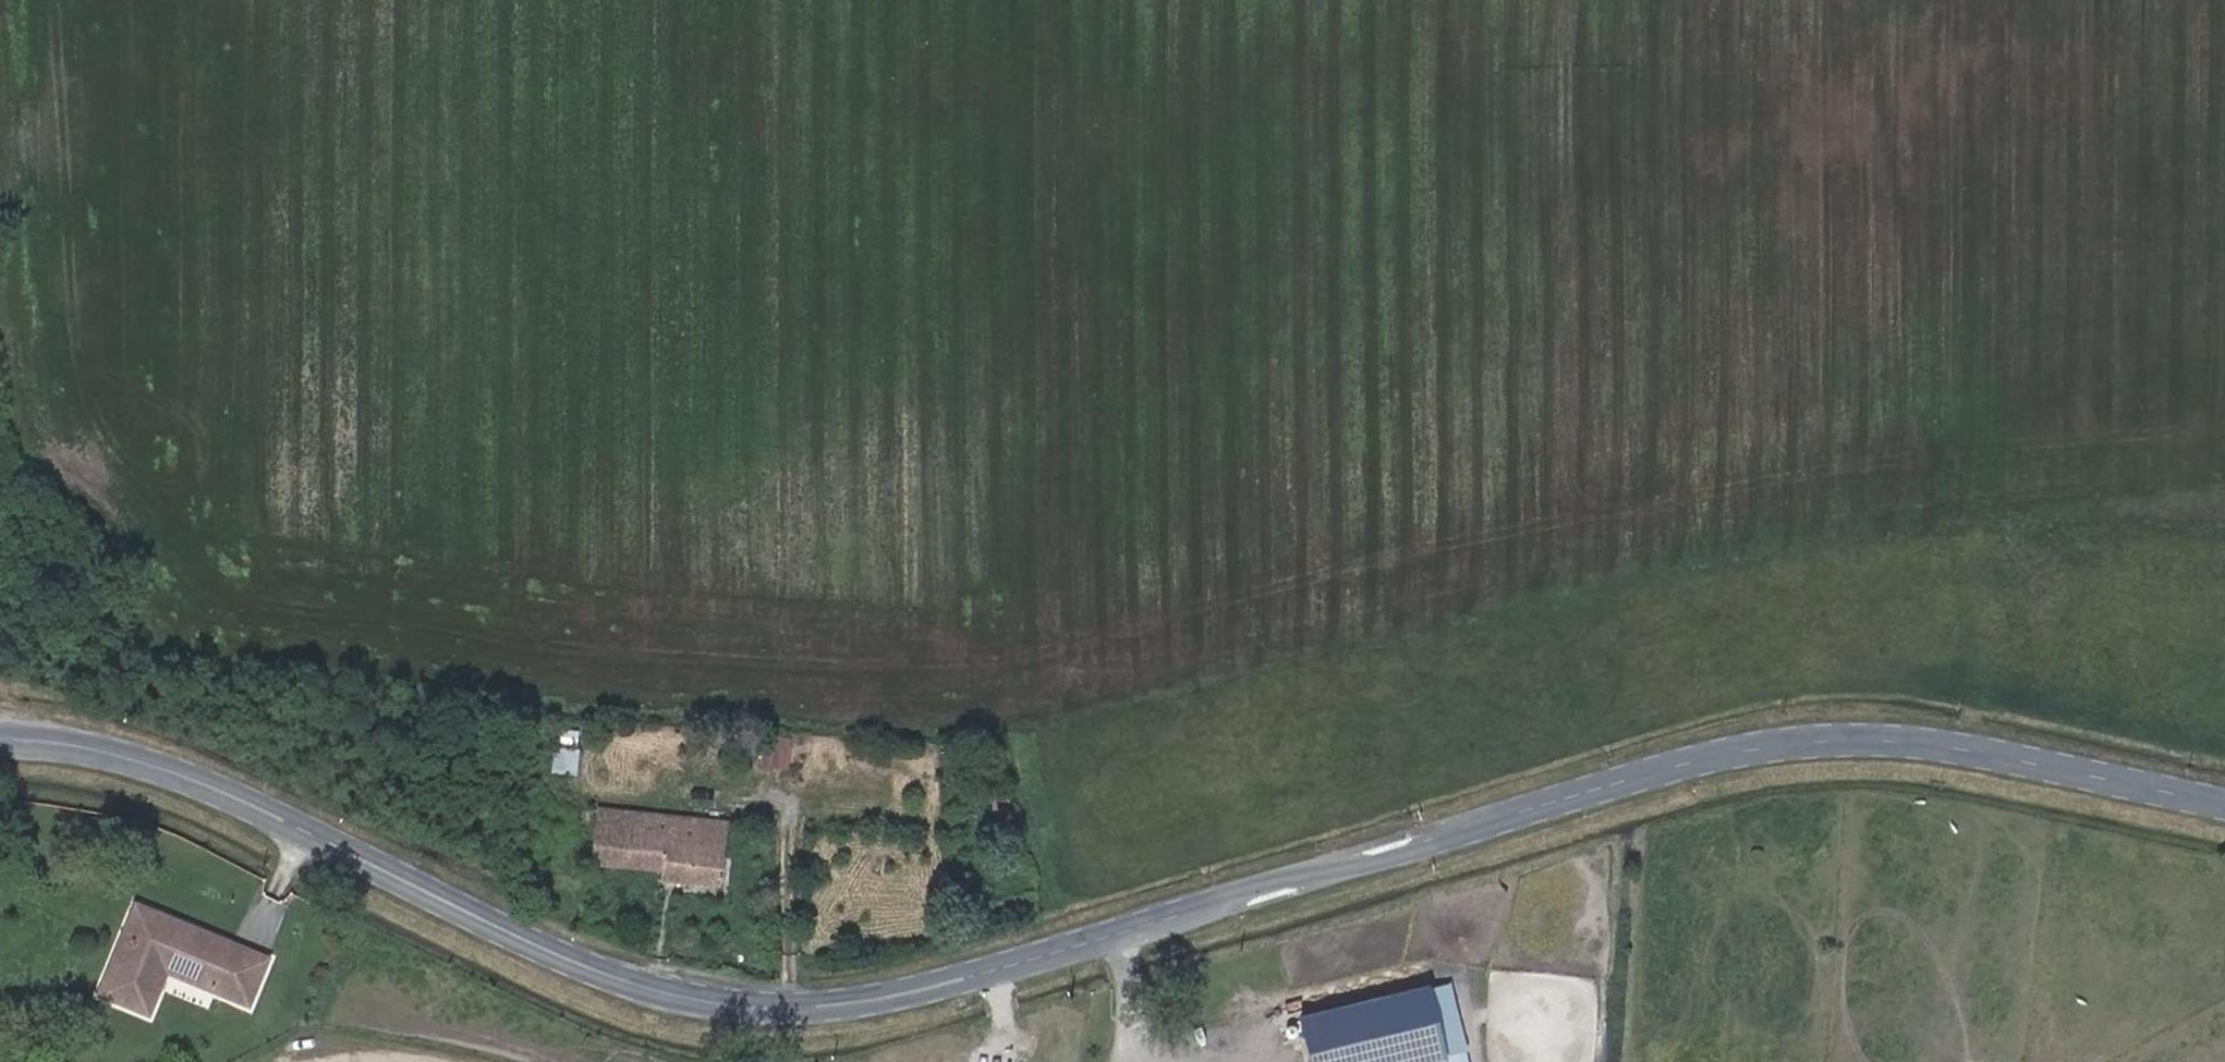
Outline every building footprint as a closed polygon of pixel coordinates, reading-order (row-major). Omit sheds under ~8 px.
[(790,740),(766,737),(761,764),(786,767),(790,740)] [(600,808),(595,862),(663,872),(667,814),(600,808)] [(724,886),(726,858),(724,857),(725,842),(701,840),(703,817),(667,814),(663,872),(662,881),(724,886)] [(725,842),(727,819),(703,817),(701,840),(725,842)] [(124,905),(113,936),(176,959),(187,930),(124,905)] [(156,971),(250,1008),(269,961),(187,930),(176,959),(113,936),(90,997),(140,1015),(156,971)] [(1315,1019),(1324,1061),(1453,1061),(1458,1061),(1444,1000),(1452,998),(1451,992),(1443,994),(1442,989),(1315,1019)]
